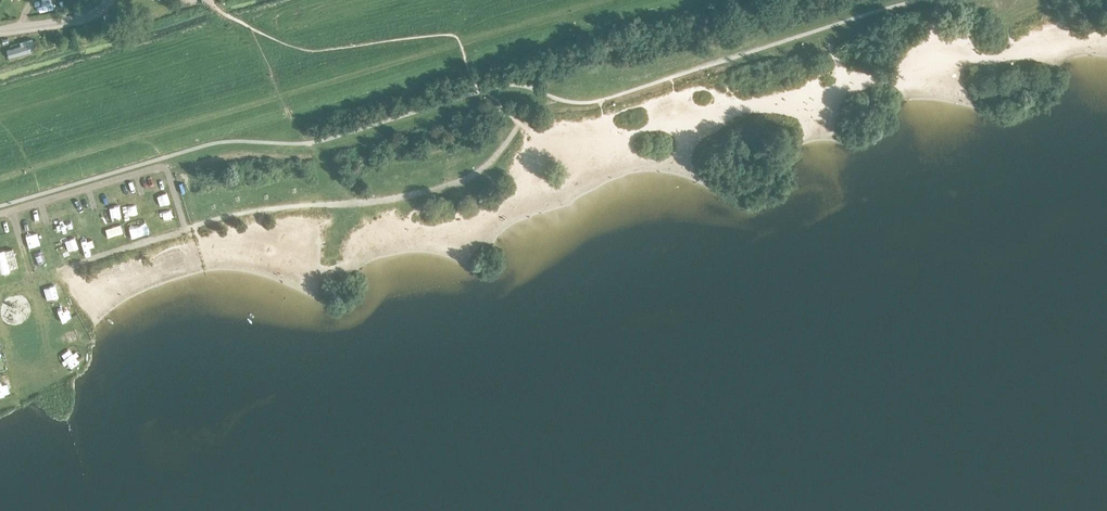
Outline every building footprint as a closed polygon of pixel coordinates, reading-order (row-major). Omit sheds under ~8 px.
[(27,259),(39,255),(35,243),(23,247),(27,259)] [(2,271),(2,270),(11,268),(11,269),(19,266),(13,248),(5,251),(0,253),(0,272),(2,271)]
